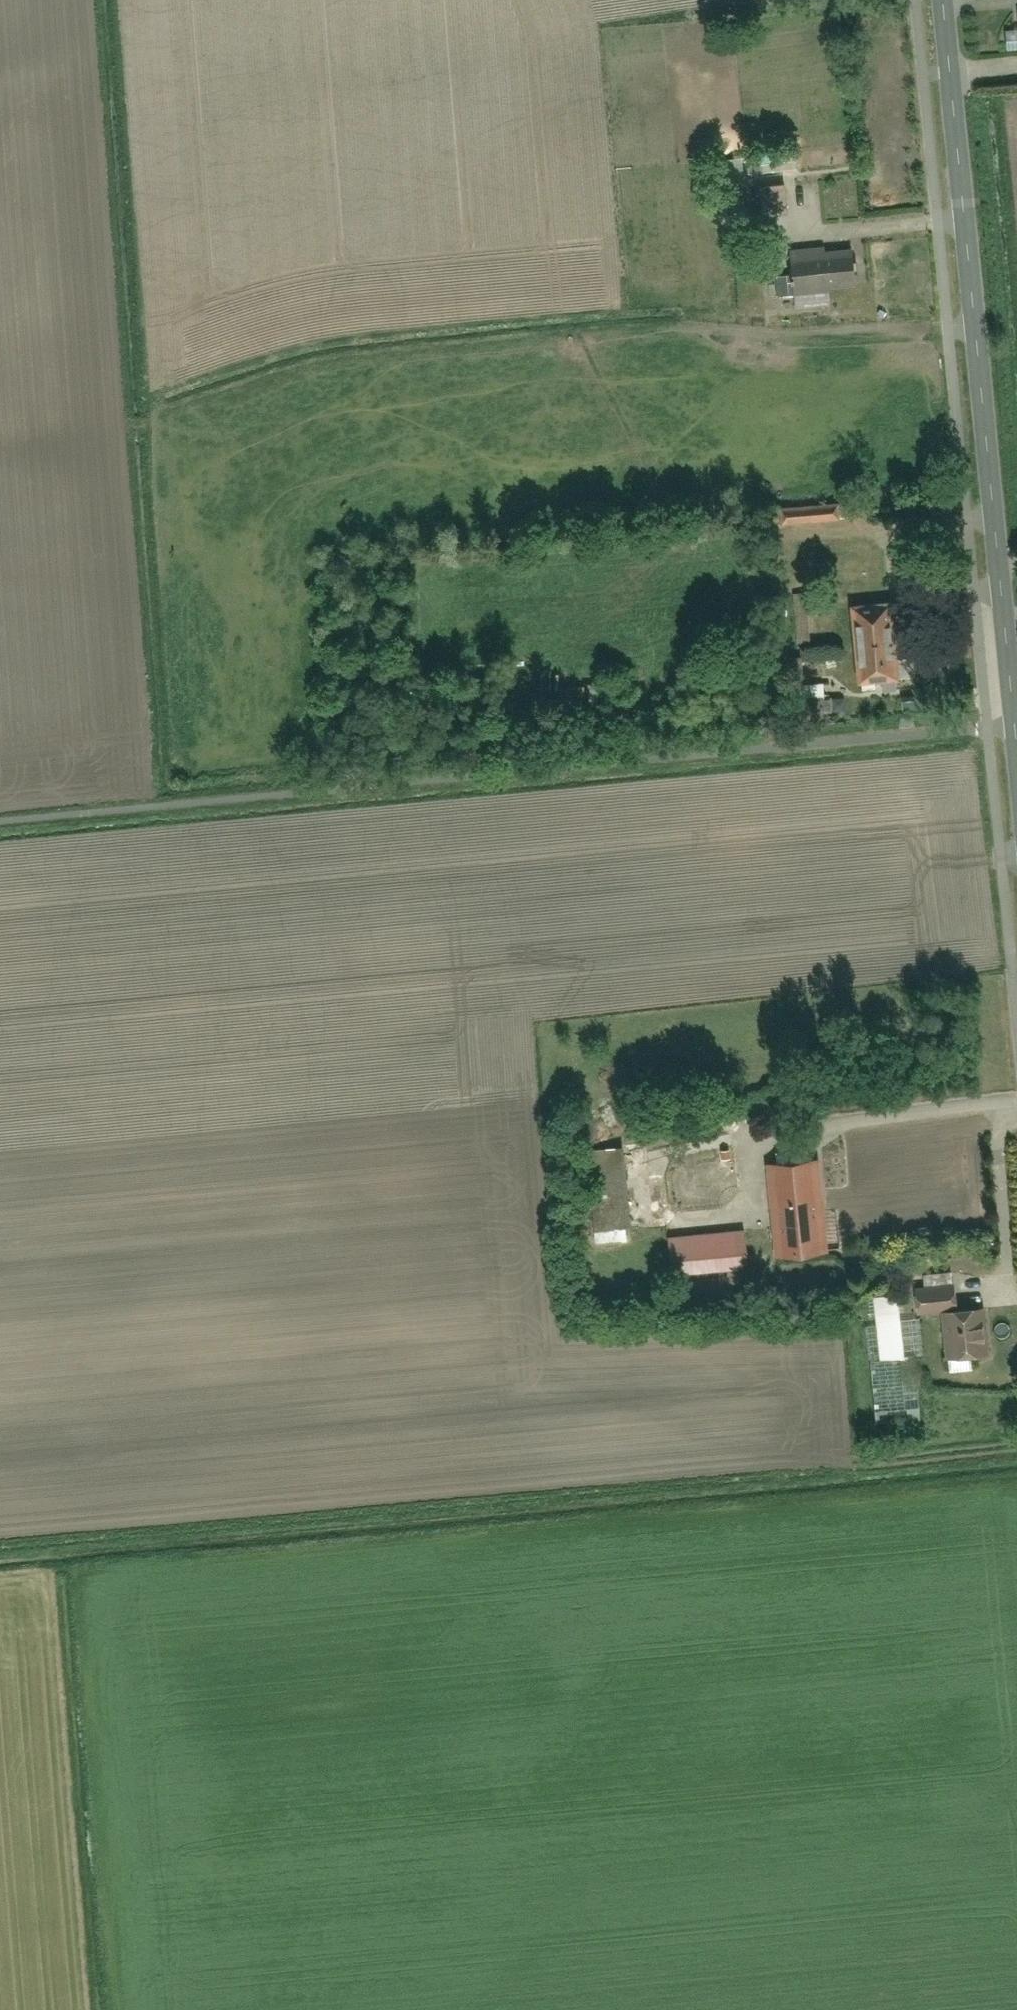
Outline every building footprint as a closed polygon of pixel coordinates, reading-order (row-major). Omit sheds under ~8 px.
[(763,218),(787,215),(783,186),(760,188),(763,218)] [(851,251),(788,257),(792,294),(795,293),(796,311),(826,308),(824,291),(855,288),(851,251)] [(847,609),(853,683),(897,679),(891,605),(847,609)] [(797,686),(797,701),(823,699),(823,685),(797,686)] [(622,1147),(586,1150),(593,1237),(629,1234),(622,1147)] [(840,1252),(838,1229),(825,1230),(819,1161),(765,1166),(773,1258),(840,1252)] [(666,1238),(667,1263),(703,1262),(702,1236),(666,1238)] [(923,1291),(951,1290),(951,1274),(923,1275),(923,1291)] [(981,1306),(952,1307),(951,1290),(923,1291),(912,1292),(913,1315),(939,1314),(940,1359),(951,1359),(951,1372),(968,1371),(968,1358),(983,1357),(981,1306)] [(873,1327),(876,1361),(921,1357),(918,1323),(873,1327)]
